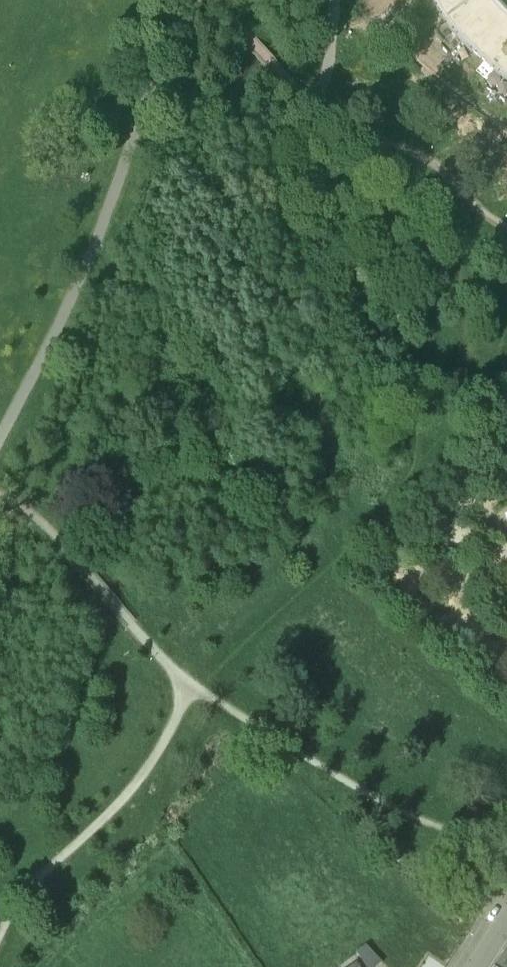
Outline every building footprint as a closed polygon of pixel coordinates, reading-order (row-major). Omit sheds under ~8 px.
[(460,0),(435,0),(437,5),(439,10),(460,0)] [(506,35),(506,23),(502,19),(506,14),(506,4),(503,0),(499,0),(492,7),(486,0),(477,0),(447,23),(455,33),(440,47),(459,67),(475,54),(484,63),(506,35)] [(484,63),(496,71),(485,88),(506,103),(506,35),(484,63)] [(357,952),(364,963),(362,964),(364,966),(377,966),(382,963),(366,946),(357,952)] [(498,966),(506,966),(506,953),(498,966)]
